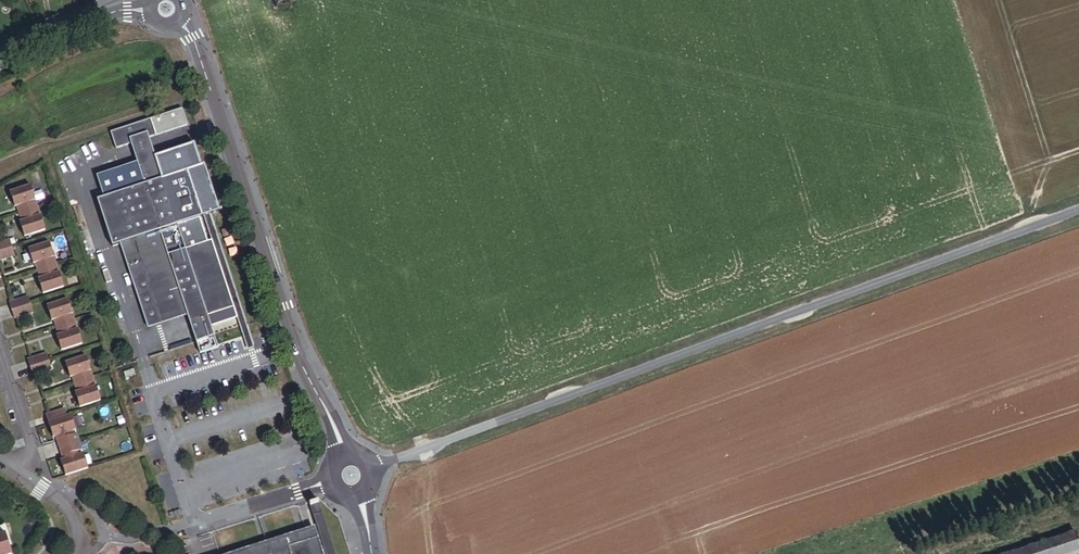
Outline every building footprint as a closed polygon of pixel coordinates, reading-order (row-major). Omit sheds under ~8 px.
[(131,145),(149,139),(156,137),(150,120),(111,133),(116,150),(131,145)] [(149,139),(131,145),(137,163),(155,158),(149,139)] [(201,213),(197,202),(187,171),(167,178),(167,179),(163,180),(155,158),(137,163),(99,176),(106,198),(97,201),(112,247),(120,245),(136,293),(142,279),(148,281),(148,285),(160,323),(187,315),(196,343),(216,337),(209,316),(208,314),(233,305),(212,241),(186,249),(178,226),(202,217),(201,213)] [(38,212),(30,189),(9,196),(14,211),(17,210),(19,218),(38,212)] [(209,316),(234,308),(248,350),(255,348),(205,199),(197,202),(201,213),(203,213),(212,241),(233,305),(208,314),(209,316)] [(45,234),(38,212),(19,218),(22,226),(20,226),(24,240),(45,234)] [(17,259),(12,243),(0,247),(0,264),(17,259)] [(57,268),(50,247),(30,253),(34,268),(36,267),(39,274),(57,268)] [(64,290),(57,268),(39,274),(41,282),(40,283),(44,296),(64,290)] [(142,279),(136,293),(147,328),(160,323),(148,285),(148,281),(142,279)] [(17,320),(36,315),(31,299),(12,304),(17,320)] [(75,324),(68,301),(47,308),(52,323),(54,322),(57,330),(75,324)] [(82,346),(75,324),(57,330),(59,337),(57,338),(62,352),(82,346)] [(54,370),(49,354),(30,360),(35,376),(54,370)] [(94,379),(87,357),(66,364),(71,378),(73,377),(76,385),(94,379)] [(135,376),(133,370),(125,374),(126,379),(135,376)] [(101,401),(94,379),(76,385),(78,393),(76,394),(81,408),(101,401)] [(77,431),(72,416),(68,417),(65,410),(48,415),(55,438),(58,437),(75,431),(77,431)] [(59,440),(76,435),(75,431),(58,437),(59,440)] [(84,450),(78,434),(76,435),(59,440),(64,457),(81,451),(84,450)] [(65,460),(82,455),(81,451),(64,457),(65,460)] [(89,467),(85,454),(82,455),(65,460),(63,461),(67,474),(89,467)] [(319,505),(310,507),(320,537),(318,538),(267,553),(334,553),(319,505)] [(318,538),(314,527),(231,553),(267,553),(318,538)] [(5,533),(0,534),(0,553),(9,553),(12,553),(5,533)] [(1009,553),(1078,553),(1078,552),(1073,533),(1009,553)]
